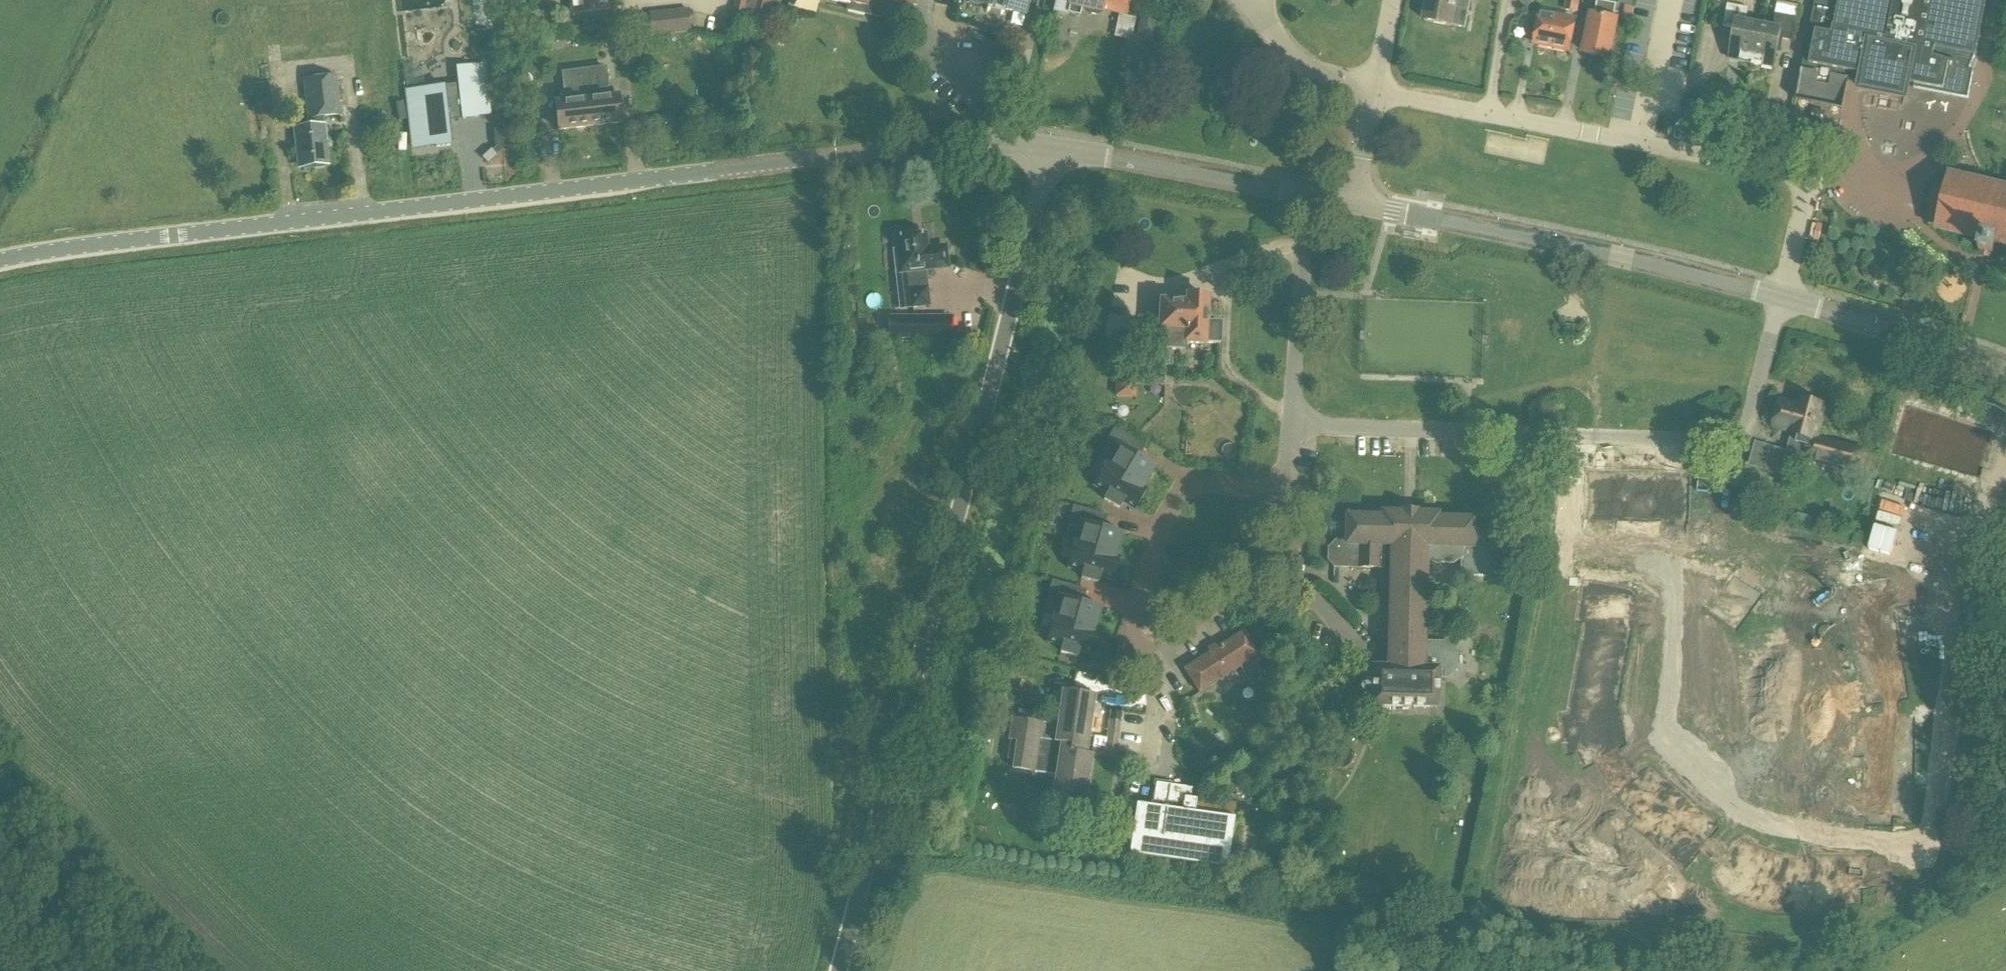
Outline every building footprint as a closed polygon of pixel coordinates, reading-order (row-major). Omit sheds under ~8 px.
[(573,16),(610,11),(608,0),(571,0),(573,16)] [(734,4),(765,13),(769,0),(768,0),(735,0),(735,2),(734,4)] [(849,5),(848,10),(866,14),(869,0),(826,0),(849,5)] [(968,3),(988,7),(987,11),(1004,15),(1005,11),(1025,16),(1028,0),(969,0),(968,3)] [(1055,11),(1069,15),(1071,6),(1103,14),(1104,10),(1113,12),(1115,3),(1114,3),(1115,0),(1057,0),(1055,11)] [(1425,21),(1454,28),(1454,27),(1466,30),(1472,2),(1462,0),(1430,0),(1425,21)] [(1580,0),(1567,0),(1565,10),(1577,13),(1580,0)] [(1798,97),(1843,106),(1849,76),(1862,79),(1860,89),(1904,98),(1907,84),(1915,86),(1914,89),(1968,100),(1988,0),(1817,0),(1798,97)] [(734,4),(730,17),(732,18),(762,26),(765,13),(734,4)] [(1615,22),(1613,21),(1616,8),(1599,5),(1596,17),(1593,17),(1586,56),(1608,61),(1615,22)] [(1749,9),(1729,5),(1724,28),(1736,31),(1730,60),(1742,62),(1743,61),(1753,63),(1760,25),(1747,23),(1749,9)] [(688,11),(675,13),(678,35),(690,33),(688,11)] [(675,13),(663,14),(665,36),(678,35),(675,13)] [(663,14),(651,15),(653,37),(665,36),(663,14)] [(1130,42),(1135,19),(1135,18),(1118,14),(1113,38),(1130,42)] [(1774,28),(1760,25),(1753,63),(1763,65),(1763,66),(1775,69),(1781,40),(1792,42),(1797,18),(1776,14),(1774,28)] [(651,15),(638,17),(641,39),(653,37),(651,15)] [(1535,44),(1569,51),(1575,22),(1541,15),(1535,44)] [(638,17),(625,18),(628,40),(641,39),(638,17)] [(1137,43),(1151,46),(1155,24),(1141,21),(1137,43)] [(453,90),(452,57),(365,60),(367,94),(453,90)] [(558,92),(560,104),(555,104),(559,132),(623,124),(620,94),(613,95),(612,86),(607,87),(605,66),(560,72),(563,92),(558,92)] [(326,128),(324,117),(342,115),(337,78),(305,82),(311,129),(296,131),(301,167),(328,164),(325,144),(328,144),(327,127),(326,128)] [(434,101),(403,105),(409,148),(423,146),(423,149),(441,147),(434,101)] [(1952,179),(1949,189),(1939,187),(1931,218),(1941,220),(1939,228),(1982,239),(1979,252),(1994,255),(1997,242),(2005,245),(2005,193),(1952,179)] [(924,233),(896,237),(900,271),(912,270),(914,289),(909,289),(911,307),(930,305),(925,268),(959,264),(956,244),(926,248),(924,233)] [(1172,350),(1185,351),(1185,344),(1206,345),(1206,344),(1221,345),(1222,325),(1207,325),(1209,299),(1187,298),(1187,302),(1160,300),(1159,330),(1153,330),(1150,385),(1165,386),(1166,364),(1172,365),(1172,350)] [(889,339),(935,338),(934,318),(889,319),(889,339)] [(1117,397),(1136,398),(1137,372),(1118,371),(1117,397)] [(1825,408),(1801,402),(1799,409),(1782,404),(1775,427),(1793,432),(1788,452),(1770,447),(1763,471),(1782,476),(1786,463),(1802,468),(1805,458),(1859,473),(1864,453),(1817,440),(1825,408)] [(1907,408),(1895,450),(1923,458),(1935,416),(1907,408)] [(1935,416),(1923,458),(1950,465),(1962,423),(1935,416)] [(1962,423),(1950,465),(1978,473),(1989,431),(1962,423)] [(1115,447),(1092,486),(1107,495),(1104,500),(1118,508),(1122,503),(1134,511),(1147,489),(1143,487),(1155,467),(1138,457),(1144,447),(1115,429),(1107,442),(1115,447)] [(1590,473),(1589,517),(1613,518),(1615,474),(1590,473)] [(1615,474),(1613,518),(1637,518),(1638,475),(1615,474)] [(1638,475),(1637,518),(1660,519),(1662,476),(1638,475)] [(1662,476),(1660,519),(1685,520),(1686,476),(1662,476)] [(1912,496),(1914,488),(1900,484),(1897,492),(1912,496)] [(1927,500),(1929,492),(1914,488),(1912,496),(1922,499),(1927,500)] [(1976,505),(1961,501),(1958,509),(1974,513),(1976,505)] [(1107,516),(1073,507),(1069,522),(1079,525),(1067,568),(1083,573),(1081,578),(1098,583),(1099,577),(1114,581),(1120,557),(1116,556),(1122,533),(1103,528),(1107,516)] [(1448,642),(1424,642),(1426,559),(1435,566),(1453,566),(1463,561),(1463,576),(1489,577),(1490,547),(1484,546),(1484,519),(1473,519),(1473,516),(1437,515),(1438,511),(1382,510),(1382,515),(1336,514),(1335,540),(1329,550),(1329,562),(1334,569),(1381,570),(1381,573),(1391,573),(1389,668),(1373,668),(1372,708),(1437,709),(1438,678),(1447,678),(1456,669),(1456,651),(1448,642)] [(1602,558),(1603,549),(1587,548),(1586,557),(1602,558)] [(1635,559),(1635,550),(1620,550),(1620,558),(1635,559)] [(1650,551),(1635,550),(1635,559),(1650,559),(1650,551)] [(1668,560),(1684,560),(1684,552),(1668,551),(1668,560)] [(1761,592),(1734,574),(1703,617),(1731,636),(1761,592)] [(1083,602),(1086,591),(1052,581),(1048,596),(1058,599),(1046,642),(1062,647),(1060,653),(1077,657),(1078,651),(1093,655),(1100,631),(1095,630),(1102,608),(1083,602)] [(1578,619),(1587,621),(1587,620),(1629,628),(1635,600),(1629,599),(1630,591),(1585,582),(1578,619)] [(1886,583),(1848,589),(1853,617),(1891,611),(1886,583)] [(1891,611),(1853,617),(1856,635),(1894,629),(1891,611)] [(1587,621),(1582,647),(1624,655),(1629,628),(1587,620),(1587,621)] [(1894,629),(1856,635),(1859,653),(1897,647),(1894,629)] [(1240,667),(1254,689),(1272,677),(1264,663),(1263,663),(1259,657),(1260,657),(1245,633),(1185,670),(1199,693),(1240,667)] [(1582,648),(1577,675),(1619,683),(1624,655),(1582,647),(1582,648)] [(1897,647),(1859,653),(1861,666),(1899,660),(1897,647)] [(1899,660),(1861,666),(1867,702),(1899,697),(1898,689),(1904,688),(1899,660)] [(1577,675),(1572,698),(1615,706),(1619,683),(1577,675)] [(1053,802),(1082,806),(1083,796),(1085,797),(1093,740),(1088,739),(1094,696),(1066,692),(1065,702),(1063,702),(1059,726),(1014,719),(1011,741),(1019,742),(1015,770),(1057,775),(1053,802)] [(1105,692),(1104,703),(1135,708),(1137,696),(1105,692)] [(1569,714),(1562,716),(1565,733),(1618,725),(1615,706),(1572,698),(1569,714)] [(1858,719),(1858,734),(1868,734),(1868,751),(1911,751),(1911,727),(1905,727),(1905,719),(1858,719)] [(1618,725),(1565,733),(1568,752),(1576,750),(1584,765),(1621,744),(1618,725)] [(1911,751),(1868,751),(1868,770),(1911,770),(1911,751)] [(1642,769),(1618,797),(1641,816),(1668,783),(1650,768),(1646,773),(1642,769)] [(1911,770),(1868,770),(1868,790),(1911,789),(1911,770)] [(1194,799),(1192,799),(1193,789),(1157,784),(1154,808),(1137,805),(1130,857),(1228,871),(1235,819),(1233,819),(1235,804),(1194,797),(1194,799)] [(1122,802),(1102,798),(1100,814),(1120,817),(1122,802)] [(953,823),(957,811),(944,807),(940,819),(953,823)] [(1698,808),(1664,849),(1684,865),(1714,829),(1708,824),(1712,820),(1698,808)]
